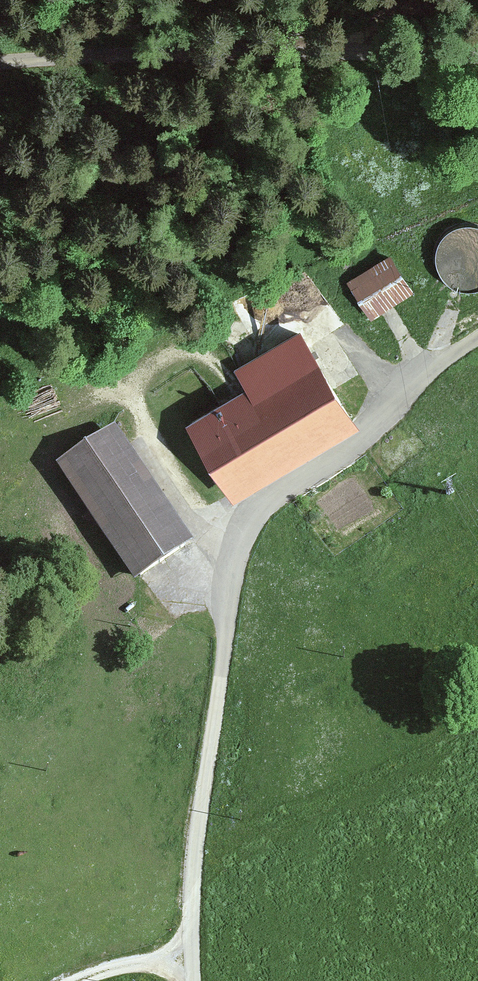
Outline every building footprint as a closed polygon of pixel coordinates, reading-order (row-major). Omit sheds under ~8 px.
[(477,270),(477,224),(437,239),(452,280),(477,270)] [(385,251),(344,279),(371,319),(412,291),(385,251)] [(181,423),(230,501),(354,424),(294,328),(231,368),(242,385),(181,423)] [(112,426),(51,466),(129,584),(190,544),(112,426)]
